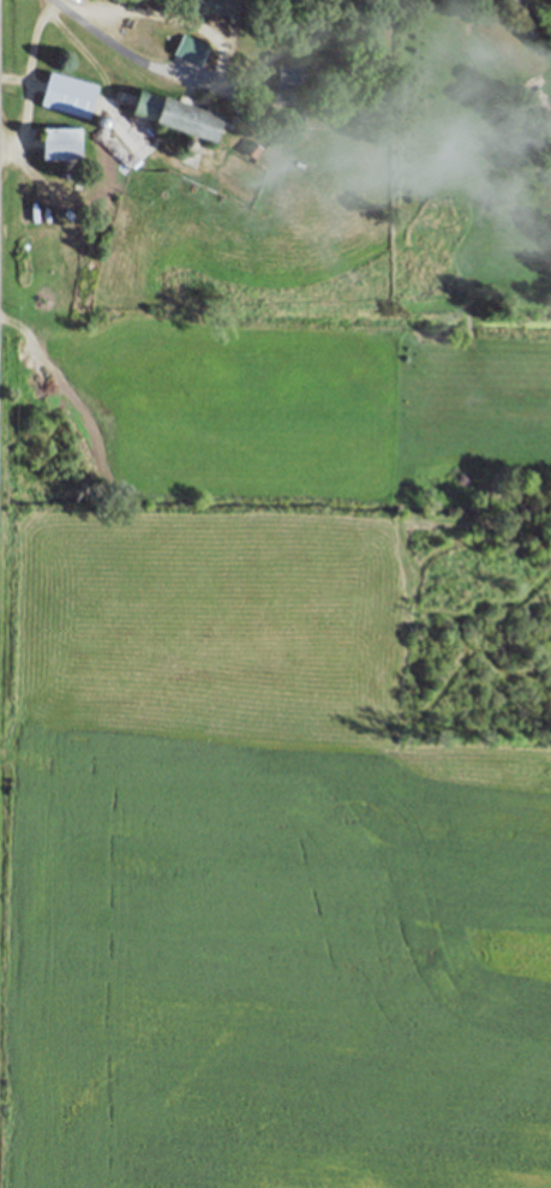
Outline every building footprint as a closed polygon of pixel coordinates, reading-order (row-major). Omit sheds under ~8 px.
[(193,13),(195,0),(240,0),(240,13),(193,13)] [(182,32),(209,46),(199,65),(173,53),(182,32)] [(49,71),(98,84),(91,118),(40,103),(49,71)] [(214,143),(155,123),(156,119),(133,111),(139,92),(161,101),(163,95),(221,117),(223,114),(234,119),(228,130),(218,127),(214,143)] [(42,127),(83,127),(82,157),(42,159),(42,127)] [(253,138),(262,145),(253,157),(245,150),(253,138)]
